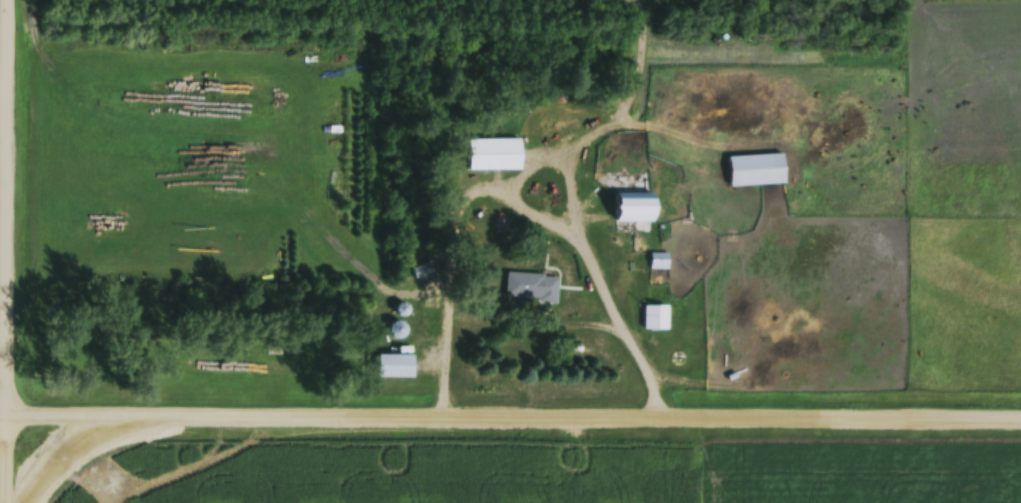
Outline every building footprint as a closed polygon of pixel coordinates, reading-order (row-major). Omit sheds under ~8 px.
[(522,142),(468,142),(468,172),(522,172),(522,142)] [(786,187),(784,157),(728,159),(729,189),(786,187)] [(617,225),(657,225),(657,196),(617,196),(617,225)] [(511,235),(509,220),(497,221),(498,237),(511,235)] [(668,257),(650,257),(650,272),(668,272),(668,257)] [(413,280),(432,278),(432,267),(412,269),(413,280)] [(506,302),(557,305),(559,279),(507,276),(506,302)] [(668,332),(668,309),(643,309),(643,332),(668,332)] [(414,380),(414,358),(377,358),(377,380),(414,380)]
